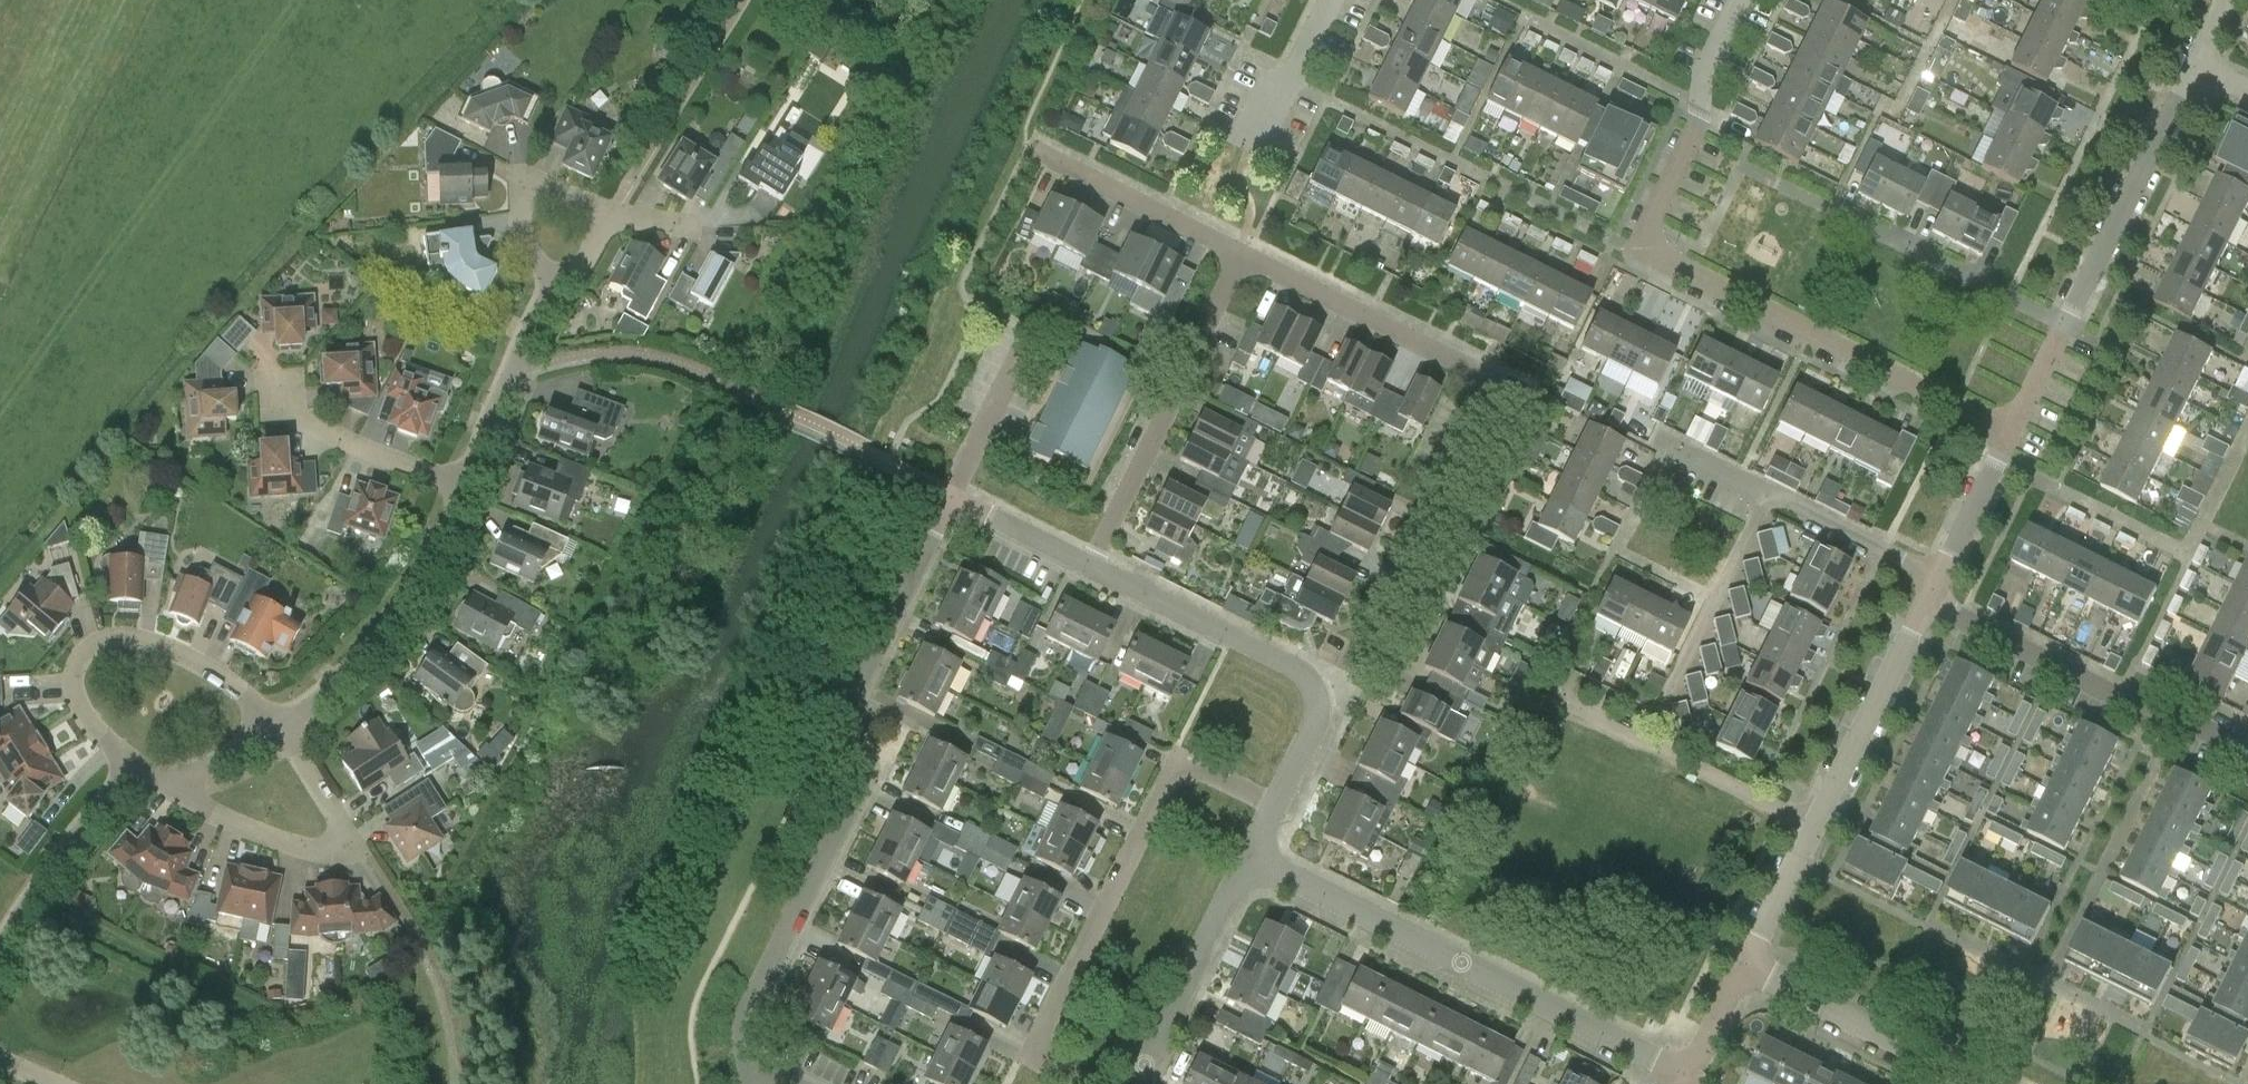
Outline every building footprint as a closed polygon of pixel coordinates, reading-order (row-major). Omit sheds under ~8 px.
[(1192,0),(1166,0),(1187,11),(1193,0),(1192,0)] [(1424,0),(1417,0),(1406,22),(1442,40),(1455,15),(1424,0)] [(1455,15),(1462,0),(1424,0),(1455,15)] [(1580,18),(1584,7),(1560,0),(1559,0),(1555,11),(1580,18)] [(1650,9),(1654,0),(1632,0),(1650,9)] [(1686,0),(1654,0),(1650,9),(1676,22),(1686,0)] [(1800,3),(1793,0),(1787,0),(1783,9),(1794,15),(1800,3)] [(1868,22),(1825,0),(1815,20),(1859,42),(1868,22)] [(1971,0),(1960,0),(1957,7),(1970,13),(1975,2),(1971,0)] [(2084,7),(2084,8),(2068,0),(2041,0),(2034,14),(2071,33),(2071,32),(2078,35),(2079,36),(2079,35),(2071,31),(2078,17),(2086,18),(2090,11),(2090,10),(2084,7)] [(2084,8),(2084,7),(2090,10),(2090,11),(2091,11),(2092,10),(2083,6),(2086,0),(2068,0),(2084,8)] [(1802,19),(1808,17),(1810,13),(1808,7),(1800,3),(1794,15),(1802,19)] [(1497,7),(1487,29),(1506,38),(1516,16),(1497,7)] [(1951,18),(1964,24),(1970,13),(1957,7),(1951,18)] [(1196,60),(1210,33),(1159,8),(1145,34),(1161,42),(1196,60)] [(2078,35),(2071,32),(2071,33),(2034,14),(2022,39),(2059,58),(2059,57),(2065,61),(2066,61),(2067,60),(2058,56),(2066,42),(2074,43),(2078,35)] [(1596,15),(1590,29),(1603,35),(1610,22),(1596,15)] [(1277,25),(1266,19),(1259,32),(1271,38),(1277,25)] [(1859,42),(1815,20),(1806,37),(1850,59),(1859,42)] [(1442,40),(1406,22),(1393,47),(1429,65),(1442,40)] [(1369,26),(1362,39),(1373,45),(1380,32),(1369,26)] [(684,30),(677,42),(690,51),(698,38),(684,30)] [(1387,47),(1390,42),(1388,36),(1380,32),(1373,45),(1382,49),(1387,47)] [(1541,38),(1529,32),(1524,43),(1535,49),(1541,38)] [(1776,50),(1782,38),(1771,33),(1765,44),(1776,50)] [(1798,54),(1811,61),(1841,76),(1850,59),(1806,37),(1798,54)] [(1955,43),(1942,37),(1936,48),(1950,54),(1955,43)] [(1784,54),(1790,52),(1792,48),(1790,42),(1782,38),(1776,50),(1784,54)] [(2009,65),(2045,83),(2046,81),(2051,70),(2053,67),(2061,68),(2065,61),(2059,57),(2059,58),(2022,39),(2009,65)] [(1546,41),(1541,51),(1553,57),(1558,47),(1546,41)] [(1196,60),(1161,42),(1148,67),(1184,85),(1196,60)] [(828,55),(813,46),(804,59),(819,68),(828,55)] [(1429,65),(1393,47),(1381,72),(1417,91),(1429,65)] [(1558,60),(1571,66),(1576,56),(1564,49),(1558,60)] [(1107,50),(1101,62),(1110,67),(1116,55),(1107,50)] [(1789,72),(1798,77),(1832,94),(1841,76),(1811,61),(1798,54),(1789,72)] [(1504,111),(1525,68),(1526,67),(1507,58),(1486,102),(1504,111)] [(1478,59),(1466,82),(1482,89),(1493,66),(1478,59)] [(1577,69),(1589,75),(1594,65),(1582,59),(1577,69)] [(1184,85),(1148,67),(1136,92),(1171,110),(1184,85)] [(1526,67),(1525,68),(1504,111),(1521,120),(1543,77),(1543,76),(1526,67)] [(1594,78),(1606,84),(1611,73),(1599,67),(1594,78)] [(1759,85),(1765,73),(1753,68),(1748,79),(1759,85)] [(1367,99),(1403,117),(1417,91),(1381,72),(1367,99)] [(1798,77),(1789,72),(1780,89),(1824,111),(1832,94),(1798,77)] [(1767,89),(1773,87),(1775,83),(1773,77),(1765,73),(1759,85),(1767,89)] [(1543,76),(1543,77),(1521,120),(1539,128),(1561,85),(1543,76)] [(1617,89),(1641,101),(1646,91),(1622,79),(1617,89)] [(508,84),(501,86),(498,82),(493,80),(488,80),(483,83),(481,88),(481,93),(467,99),(457,118),(490,133),(493,127),(514,119),(527,126),(540,99),(508,84)] [(1188,90),(1190,96),(1198,100),(1204,87),(1196,83),(1190,85),(1188,90)] [(1561,85),(1539,128),(1556,137),(1578,94),(1561,85)] [(1095,90),(1088,86),(1083,96),(1091,99),(1095,90)] [(1113,113),(1158,135),(1171,110),(1136,92),(1125,87),(1113,113)] [(1204,87),(1198,100),(1209,105),(1215,92),(1204,87)] [(1929,94),(1916,88),(1911,100),(1924,106),(1929,94)] [(1824,111),(1780,89),(1771,107),(1815,128),(1824,111)] [(2007,116),(2042,134),(2043,133),(2050,118),(2059,119),(2062,112),(2064,112),(2064,111),(2056,107),(2020,89),(2007,116)] [(1578,94),(1556,137),(1574,146),(1596,103),(1578,94)] [(1905,110),(1918,117),(1924,106),(1911,100),(1905,110)] [(1596,103),(1574,146),(1585,152),(1576,170),(1610,187),(1611,186),(1624,193),(1655,130),(1632,118),(1608,106),(1605,113),(1595,108),(1597,103),(1596,103)] [(1736,103),(1730,114),(1741,120),(1747,108),(1736,103)] [(1815,128),(1771,107),(1763,124),(1806,145),(1815,128)] [(1749,124),(1755,122),(1757,118),(1755,112),(1747,108),(1741,120),(1749,124)] [(611,147),(609,143),(614,132),(567,110),(552,142),(570,150),(563,166),(592,180),(602,159),(606,157),(611,147)] [(1469,118),(1456,111),(1451,123),(1464,129),(1469,118)] [(1158,135),(1113,113),(1102,134),(1112,139),(1110,144),(1146,161),(1158,135)] [(2234,120),(2226,135),(2214,159),(2228,166),(2223,176),(2218,174),(2217,175),(2247,191),(2247,118),(2238,113),(2234,120)] [(2042,134),(2007,116),(1994,141),(2030,159),(2030,158),(2038,143),(2046,145),(2050,137),(2051,138),(2051,137),(2043,133),(2042,134)] [(1343,117),(1336,130),(1347,136),(1354,122),(1343,117)] [(1806,145),(1763,124),(1754,142),(1797,164),(1806,145)] [(425,175),(440,174),(441,205),(471,204),(471,198),(486,197),(485,168),(470,168),(469,162),(454,163),(453,158),(461,142),(435,129),(424,144),(425,175)] [(1368,130),(1364,138),(1381,147),(1385,139),(1368,130)] [(1165,135),(1163,140),(1165,146),(1173,150),(1179,137),(1171,133),(1165,135)] [(717,191),(746,144),(731,135),(714,163),(702,156),(703,155),(696,151),(695,152),(686,145),(685,147),(683,146),(682,147),(681,147),(676,155),(672,153),(662,169),(666,171),(660,180),(661,181),(660,182),(662,183),(661,184),(688,201),(688,200),(690,201),(691,199),(692,200),(703,183),(717,191)] [(1487,144),(1470,136),(1465,147),(1482,156),(1487,144)] [(1179,137),(1173,150),(1184,156),(1190,143),(1179,137)] [(1866,177),(1857,195),(1882,207),(1898,175),(1874,163),(1882,147),(1869,140),(1854,171),(1866,177)] [(2017,185),(2018,183),(2025,168),(2033,170),(2037,163),(2038,163),(2039,162),(2030,158),(2030,159),(1994,141),(1981,167),(2017,185)] [(1390,151),(1406,159),(1410,151),(1394,143),(1390,151)] [(803,158),(782,145),(778,153),(776,151),(774,155),(763,148),(750,168),(747,165),(741,175),(750,181),(747,186),(757,192),(760,188),(782,201),(798,176),(793,173),(803,158)] [(1310,183),(1330,192),(1336,196),(1354,160),(1327,147),(1310,183)] [(1544,189),(1552,193),(1571,156),(1558,150),(1544,178),(1548,180),(1544,189)] [(1419,155),(1415,163),(1431,171),(1435,163),(1419,155)] [(1516,175),(1522,164),(1513,159),(1507,171),(1516,175)] [(1354,160),(1336,196),(1361,208),(1379,173),(1354,160)] [(1456,173),(1444,167),(1438,181),(1449,186),(1456,173)] [(1907,220),(1914,206),(1916,202),(1928,208),(1944,177),(1931,171),(1923,188),(1898,175),(1882,207),(1907,220)] [(1311,178),(1298,172),(1285,198),(1298,205),(1311,178)] [(1379,173),(1361,208),(1386,221),(1404,185),(1379,173)] [(2245,198),(2247,193),(2247,191),(2217,175),(2204,201),(2240,219),(2247,204),(2247,199),(2245,198)] [(1950,197),(1956,184),(1944,177),(1928,208),(1940,214),(1931,232),(1956,244),(1974,209),(1950,197)] [(1412,233),(1429,199),(1429,198),(1404,185),(1386,221),(1412,233)] [(1558,197),(1594,215),(1599,205),(1563,187),(1558,197)] [(1030,242),(1034,234),(1059,247),(1078,209),(1052,196),(1042,216),(1028,209),(1015,234),(1030,242)] [(1429,198),(1429,199),(1412,233),(1438,246),(1456,211),(1429,198)] [(2192,226),(2228,244),(2240,219),(2204,201),(2192,226)] [(2018,214),(2005,208),(1999,221),(1974,209),(1956,244),(1981,257),(1990,239),(2002,245),(2018,214)] [(1078,209),(1059,247),(1083,259),(1079,267),(1095,275),(1107,250),(1093,242),(1103,222),(1078,209)] [(1501,222),(1517,230),(1521,222),(1505,214),(1501,222)] [(1531,226),(1526,235),(1542,243),(1546,234),(1531,226)] [(2179,251),(2216,269),(2228,244),(2192,226),(2179,251)] [(1464,231),(1446,267),(1473,280),(1491,244),(1464,231)] [(427,266),(444,264),(447,272),(451,278),(455,283),(461,288),(449,313),(467,322),(479,298),(484,300),(497,273),(481,265),(491,243),(491,240),(490,238),(488,238),(469,241),(468,238),(464,238),(464,235),(452,237),(451,233),(424,237),(427,266)] [(1107,250),(1095,275),(1110,282),(1114,274),(1138,287),(1157,249),(1131,236),(1121,257),(1107,250)] [(1556,239),(1552,247),(1568,255),(1572,247),(1556,239)] [(613,269),(618,271),(611,283),(623,289),(621,293),(622,297),(630,302),(626,310),(646,321),(665,287),(655,281),(653,276),(662,260),(632,244),(626,256),(621,254),(613,269)] [(1498,292),(1516,256),(1491,244),(1473,280),(1498,292)] [(1187,289),(1173,282),(1183,262),(1157,249),(1138,287),(1130,305),(1169,325),(1187,289)] [(2167,277),(2203,295),(2216,269),(2179,251),(2167,277)] [(1577,260),(1593,268),(1597,259),(1581,252),(1577,260)] [(702,269),(704,271),(697,283),(682,275),(668,300),(692,313),(699,301),(712,308),(740,256),(740,255),(710,254),(702,269)] [(1523,305),(1541,269),(1516,256),(1498,292),(1523,305)] [(1548,317),(1566,281),(1541,269),(1523,305),(1548,317)] [(2154,302),(2190,321),(2203,295),(2167,277),(2154,302)] [(1574,330),(1592,294),(1566,281),(1548,317),(1574,330)] [(262,300),(264,327),(277,326),(278,348),(302,346),(301,330),(315,330),(313,297),(262,300)] [(1077,309),(1069,305),(1064,315),(1072,319),(1077,309)] [(1251,357),(1256,346),(1279,358),(1298,320),(1274,308),(1264,330),(1252,324),(1238,351),(1251,357)] [(323,325),(337,324),(336,311),(322,312),(323,325)] [(1598,312),(1580,348),(1607,361),(1625,325),(1598,312)] [(2238,313),(2231,327),(2240,331),(2240,332),(2247,336),(2247,317),(2238,313)] [(648,328),(624,314),(613,335),(644,338),(648,328)] [(237,351),(256,330),(238,315),(219,336),(237,351)] [(1472,315),(1466,327),(1478,333),(1484,320),(1472,315)] [(1478,333),(1490,339),(1497,325),(1485,319),(1484,320),(1478,333)] [(1298,320),(1279,358),(1302,369),(1297,380),(1309,386),(1322,358),(1310,352),(1321,331),(1298,320)] [(1625,325),(1607,361),(1632,373),(1650,337),(1625,325)] [(2213,351),(2177,333),(2164,360),(2200,378),(2213,351)] [(1650,337),(1632,373),(1658,386),(1676,350),(1650,337)] [(1710,388),(1728,353),(1701,339),(1683,375),(1710,388)] [(1080,342),(1025,451),(1050,464),(1055,454),(1086,470),(1137,367),(1100,349),(1099,352),(1080,342)] [(1349,393),(1368,355),(1345,343),(1335,364),(1322,358),(1309,386),(1321,392),(1326,381),(1349,393)] [(375,396),(372,346),(339,348),(340,361),(324,362),(326,386),(347,385),(349,406),(366,413),(375,396)] [(1544,366),(1545,366),(1560,373),(1566,361),(1550,353),(1544,366)] [(1728,353),(1710,388),(1735,401),(1753,365),(1728,353)] [(1368,355),(1349,393),(1372,404),(1367,415),(1380,421),(1393,395),(1380,389),(1391,366),(1368,355)] [(202,358),(196,365),(197,384),(185,384),(188,438),(195,437),(225,435),(224,421),(236,420),(236,415),(235,401),(234,396),(229,396),(223,397),(222,382),(221,382),(220,373),(208,362),(202,358)] [(2151,385),(2187,403),(2200,378),(2164,360),(2151,385)] [(1753,365),(1735,401),(1760,413),(1778,378),(1753,365)] [(386,397),(398,401),(390,424),(399,427),(398,431),(416,438),(418,434),(427,437),(437,411),(439,412),(442,411),(446,399),(444,396),(433,392),(430,393),(429,395),(418,391),(422,380),(396,371),(386,397)] [(1421,428),(1440,391),(1416,379),(1405,400),(1393,395),(1380,421),(1403,433),(1408,422),(1421,428)] [(2139,410),(2175,428),(2187,403),(2151,385),(2139,410)] [(1804,435),(1822,399),(1796,386),(1777,422),(1804,435)] [(2231,392),(2247,401),(2247,393),(2234,386),(2231,392)] [(1229,408),(1237,394),(1225,388),(1217,402),(1229,408)] [(1557,404),(1579,416),(1586,402),(1564,391),(1557,404)] [(2228,398),(2247,408),(2247,401),(2231,392),(2228,398)] [(588,394),(580,416),(552,405),(549,412),(544,414),(541,418),(540,422),(540,427),(542,432),(539,439),(585,456),(592,436),(604,441),(612,437),(616,429),(617,429),(625,408),(588,394)] [(1822,399),(1804,435),(1829,448),(1847,412),(1822,399)] [(1248,416),(1280,431),(1287,417),(1256,401),(1248,416)] [(1651,419),(1662,425),(1669,412),(1657,406),(1651,419)] [(1607,423),(1618,429),(1625,415),(1613,410),(1607,423)] [(2175,428),(2139,410),(2126,435),(2162,453),(2175,428)] [(1226,425),(1204,414),(1192,437),(1229,456),(1241,433),(1252,438),(1258,425),(1232,411),(1226,425)] [(1854,461),(1872,424),(1847,412),(1829,448),(1854,461)] [(2234,438),(2238,428),(2229,423),(2224,433),(2234,438)] [(1289,436),(1300,441),(1305,430),(1294,424),(1289,436)] [(1709,435),(1722,442),(1727,431),(1714,424),(1709,435)] [(1900,434),(1898,437),(1872,424),(1854,461),(1879,474),(1876,481),(1891,488),(1904,462),(1915,441),(1900,434)] [(1624,443),(1588,425),(1575,451),(1611,469),(1624,443)] [(2189,434),(2185,441),(2202,449),(2203,449),(2206,442),(2189,434)] [(1703,446),(1716,452),(1722,442),(1709,435),(1703,446)] [(2162,453),(2126,435),(2114,460),(2150,478),(2162,453)] [(2209,436),(2206,442),(2227,453),(2230,447),(2209,436)] [(1248,465),(1229,456),(1192,437),(1180,461),(1201,472),(1196,483),(1230,500),(1248,465)] [(2206,442),(2203,449),(2224,459),(2227,453),(2206,442)] [(1335,461),(1341,449),(1329,444),(1324,455),(1335,461)] [(262,463),(249,464),(252,496),(316,492),(314,465),(287,467),(286,445),(262,447),(262,463)] [(1611,469),(1575,451),(1562,476),(1599,494),(1611,469)] [(1359,468),(1373,475),(1379,462),(1365,455),(1359,468)] [(1768,467),(1764,476),(1779,484),(1790,463),(1774,455),(1768,467)] [(1305,489),(1316,466),(1302,460),(1291,482),(1305,489)] [(2101,486),(2137,504),(2150,478),(2114,460),(2101,486)] [(578,502),(590,470),(565,461),(558,479),(529,468),(527,475),(522,474),(514,495),(519,497),(516,504),(558,519),(566,498),(578,502)] [(1795,492),(1800,482),(1805,472),(1790,463),(1779,484),(1795,492)] [(1617,475),(1619,481),(1627,485),(1633,472),(1625,468),(1620,469),(1617,475)] [(1341,511),(1379,530),(1391,507),(1369,496),(1375,484),(1349,470),(1342,483),(1353,488),(1341,511)] [(1638,490),(1645,477),(1633,472),(1627,485),(1638,490)] [(1599,494),(1562,476),(1550,501),(1586,519),(1599,494)] [(1157,507),(1194,525),(1199,515),(1218,524),(1230,500),(1196,483),(1190,495),(1168,485),(1157,507)] [(370,486),(369,489),(357,485),(349,508),(336,503),(327,531),(340,535),(344,524),(383,538),(397,498),(384,494),(385,491),(370,486)] [(2183,487),(2180,493),(2201,504),(2204,498),(2183,487)] [(1830,509),(1834,500),(1819,492),(1814,501),(1830,509)] [(2180,493),(2177,499),(2198,510),(2201,504),(2180,493)] [(1834,500),(1830,509),(1859,524),(1865,511),(1852,504),(1850,508),(1834,500)] [(1573,545),(1573,544),(1586,519),(1550,501),(1537,527),(1532,524),(1524,539),(1551,552),(1558,537),(1573,545)] [(1160,553),(1187,567),(1197,546),(1192,540),(1187,538),(1194,525),(1157,507),(1145,531),(1166,542),(1160,553)] [(2066,516),(2082,524),(2086,516),(2070,508),(2066,516)] [(1250,548),(1261,515),(1247,510),(1235,543),(1250,548)] [(1379,530),(1341,511),(1330,534),(1315,526),(1309,538),(1308,539),(1340,555),(1346,543),(1367,553),(1379,530)] [(1495,513),(1491,522),(1501,527),(1506,518),(1495,513)] [(1592,524),(1594,531),(1602,535),(1609,521),(1600,517),(1595,519),(1592,524)] [(2091,528),(2107,537),(2111,528),(2095,520),(2091,528)] [(1613,540),(1620,527),(1609,521),(1602,535),(1613,540)] [(44,546),(45,550),(70,542),(64,522),(44,546)] [(533,583),(537,574),(563,556),(569,541),(533,524),(526,539),(506,530),(491,564),(533,583)] [(2029,525),(2011,560),(2038,573),(2056,538),(2029,525)] [(1779,558),(1775,543),(1772,530),(1756,534),(1763,562),(1779,558)] [(139,610),(139,604),(142,604),(143,575),(149,575),(150,563),(164,565),(169,538),(141,533),(138,551),(105,558),(102,562),(101,566),(102,571),(105,574),(109,576),(108,602),(119,603),(119,609),(139,610)] [(2121,533),(2117,541),(2132,549),(2136,541),(2121,533)] [(1306,582),(1344,600),(1355,578),(1334,567),(1340,555),(1308,539),(1309,538),(1303,535),(1296,548),(1302,557),(1300,562),(1313,569),(1306,582)] [(2056,538),(2038,573),(2063,586),(2081,550),(2056,538)] [(1851,563),(1815,545),(1802,572),(1837,589),(1851,563)] [(2192,562),(2200,565),(2208,549),(2200,545),(2192,562)] [(2081,550),(2063,586),(2088,598),(2106,563),(2081,550)] [(1469,578),(1506,597),(1526,606),(1534,589),(1532,583),(1525,579),(1531,567),(1505,553),(1498,566),(1480,557),(1469,578)] [(239,566),(248,571),(253,562),(244,557),(239,566)] [(1765,586),(1761,571),(1757,558),(1742,562),(1749,590),(1765,586)] [(2236,584),(2237,584),(2247,590),(2247,559),(2236,584)] [(968,563),(962,574),(960,573),(948,599),(984,618),(991,621),(1010,584),(968,563)] [(2106,563),(2088,598),(2113,611),(2131,575),(2106,563)] [(34,638),(37,634),(47,643),(52,637),(55,639),(65,627),(63,625),(68,619),(64,616),(65,615),(61,602),(78,597),(69,564),(50,570),(51,573),(45,580),(43,579),(34,590),(29,586),(9,610),(21,620),(8,635),(9,636),(34,638)] [(173,592),(177,594),(169,614),(176,617),(177,622),(181,625),(187,626),(191,622),(198,625),(208,599),(216,602),(214,607),(226,613),(244,580),(213,564),(209,572),(201,569),(196,571),(192,581),(180,576),(173,592)] [(2180,586),(2188,590),(2196,574),(2188,570),(2180,586)] [(229,641),(266,660),(274,645),(287,652),(303,623),(259,600),(269,582),(248,571),(244,580),(226,613),(240,620),(229,641)] [(1789,597),(1813,608),(1825,614),(1837,589),(1802,572),(1789,597)] [(1265,589),(1259,602),(1269,607),(1273,619),(1299,631),(1311,628),(1316,617),(1332,624),(1344,600),(1306,582),(1292,575),(1291,579),(1289,578),(1284,591),(1286,592),(1283,598),(1265,589)] [(2131,575),(2113,611),(2139,624),(2157,589),(2131,575)] [(1506,597),(1469,578),(1458,600),(1477,609),(1471,621),(1507,639),(1523,606),(1525,607),(1526,606),(1506,597)] [(1613,580),(1595,616),(1621,629),(1639,593),(1613,580)] [(2237,584),(2236,584),(2223,609),(2224,609),(2247,621),(2247,590),(2237,584)] [(1750,615),(1743,587),(1728,591),(1735,619),(1750,615)] [(1639,593),(1621,629),(1646,641),(1664,605),(1639,593)] [(1994,594),(1988,608),(1999,613),(2006,600),(1994,594)] [(507,595),(500,609),(474,595),(469,604),(466,602),(462,605),(458,612),(458,617),(461,618),(456,627),(496,648),(501,637),(505,639),(510,638),(516,627),(530,635),(541,614),(507,595)] [(2176,595),(2168,611),(2176,616),(2184,599),(2176,595)] [(935,625),(972,643),(984,618),(948,599),(935,625)] [(1063,600),(1045,636),(1071,649),(1089,613),(1063,600)] [(1555,621),(1569,628),(1577,612),(1563,605),(1555,621)] [(1672,655),(1690,619),(1664,605),(1646,641),(1647,642),(1640,656),(1664,668),(1671,654),(1672,655)] [(1820,624),(1784,606),(1771,633),(1806,651),(1807,650),(1814,635),(1822,637),(1826,629),(1827,630),(1828,629),(1820,625),(1820,624)] [(1017,633),(1030,639),(1042,614),(1030,608),(1017,633)] [(2224,609),(2223,609),(2211,634),(2247,652),(2247,650),(2247,621),(2224,609)] [(1097,662),(1115,626),(1089,613),(1071,649),(1097,662)] [(1736,643),(1729,616),(1713,620),(1720,647),(1736,643)] [(2163,620),(2155,637),(2163,641),(2171,624),(2163,620)] [(1435,646),(1472,665),(1484,671),(1487,672),(1494,655),(1498,656),(1507,639),(1471,621),(1465,634),(1446,624),(1435,646)] [(1794,676),(1794,675),(1802,660),(1810,662),(1814,654),(1815,655),(1815,654),(1807,650),(1806,651),(1771,633),(1758,658),(1794,676)] [(2247,652),(2211,634),(2198,659),(2235,677),(2247,652)] [(1137,637),(1119,673),(1145,686),(1163,649),(1137,637)] [(1722,672),(1715,644),(1699,648),(1706,676),(1722,672)] [(961,665),(924,646),(911,672),(948,690),(961,665)] [(1472,665),(1435,646),(1424,668),(1443,677),(1437,689),(1463,703),(1469,691),(1474,693),(1484,671),(1472,665)] [(2151,646),(2143,662),(2151,666),(2159,650),(2151,646)] [(461,647),(452,660),(437,650),(415,680),(444,709),(447,705),(457,712),(461,714),(466,714),(469,712),(472,710),(474,706),(475,701),(474,697),(471,693),(469,691),(477,679),(476,678),(486,665),(461,647)] [(1170,699),(1189,662),(1163,649),(1145,686),(1170,699)] [(1023,683),(1036,657),(1024,651),(1016,665),(1011,677),(1023,683)] [(1016,665),(991,652),(985,664),(1011,677),(1016,665)] [(2111,653),(2104,666),(2116,672),(2122,659),(2111,653)] [(1612,664),(1599,657),(1593,668),(1606,675),(1612,664)] [(1781,702),(1782,700),(1789,685),(1797,687),(1801,679),(1802,680),(1803,679),(1794,675),(1794,676),(1758,658),(1745,684),(1781,702)] [(2222,702),(2232,682),(2235,677),(2198,659),(2186,684),(2222,702)] [(1995,678),(1959,660),(1947,683),(1983,701),(1983,702),(1991,707),(1996,698),(1987,694),(1995,678)] [(1005,689),(1011,677),(985,664),(979,675),(1005,689)] [(1588,679),(1601,686),(1606,675),(1593,668),(1588,679)] [(898,698),(935,716),(948,690),(911,672),(910,674),(906,672),(899,687),(903,689),(898,698)] [(1707,701),(1700,673),(1685,677),(1692,705),(1707,701)] [(1652,678),(1645,693),(1625,683),(1619,694),(1651,711),(1657,699),(1664,684),(1652,678)] [(1086,682),(1073,708),(1085,714),(1098,688),(1086,682)] [(1977,715),(1983,702),(1983,701),(1947,683),(1936,705),(1973,723),(1972,724),(1981,728),(1985,720),(1977,715)] [(1097,720),(1110,694),(1098,688),(1085,714),(1097,720)] [(1412,692),(1401,716),(1407,719),(1432,732),(1437,734),(1444,720),(1453,724),(1463,703),(1437,689),(1431,702),(1412,692)] [(1728,720),(1763,738),(1776,711),(1741,693),(1728,720)] [(1040,734),(1056,742),(1074,705),(1057,698),(1040,734)] [(1670,705),(1677,733),(1693,729),(1686,701),(1670,705)] [(2032,707),(2023,702),(2016,718),(2025,722),(2032,707)] [(1966,737),(1972,724),(1973,723),(1936,705),(1926,726),(1962,744),(1962,745),(1970,749),(1974,741),(1966,737)] [(2048,714),(2038,709),(2031,725),(2040,730),(2048,714)] [(32,734),(32,735),(35,733),(31,727),(29,728),(18,710),(0,722),(0,754),(32,734)] [(2008,733),(2017,737),(2025,722),(2016,718),(2008,733)] [(1370,743),(1407,762),(1414,749),(1422,752),(1432,732),(1407,719),(1401,731),(1381,721),(1370,743)] [(1122,732),(1148,745),(1154,733),(1128,720),(1122,732)] [(1763,738),(1728,720),(1715,745),(1750,763),(1763,738)] [(413,756),(408,759),(390,732),(385,736),(375,721),(355,734),(364,749),(343,763),(361,791),(388,774),(396,787),(422,770),(413,756)] [(2083,722),(2075,738),(2068,734),(2064,742),(2071,746),(2071,745),(2108,764),(2119,740),(2083,722)] [(2023,741),(2032,745),(2040,730),(2031,725),(2023,741)] [(1955,758),(1962,745),(1962,744),(1926,726),(1915,748),(1951,766),(1951,767),(1959,771),(1963,763),(1955,758)] [(443,728),(416,746),(433,772),(454,759),(467,750),(443,728)] [(40,737),(35,740),(32,735),(32,734),(0,754),(0,780),(2,784),(49,755),(50,754),(40,737)] [(1142,756),(1105,737),(1092,762),(1129,781),(1142,756)] [(966,759),(930,741),(925,750),(921,748),(914,762),(918,764),(916,767),(953,785),(966,759)] [(1407,762),(1370,743),(1358,767),(1377,776),(1371,788),(1397,801),(1407,782),(1399,778),(1407,762)] [(2011,750),(2002,745),(1994,761),(2003,765),(2011,750)] [(2071,745),(2071,746),(2064,760),(2057,756),(2053,764),(2060,768),(2061,767),(2097,785),(2108,764),(2071,745)] [(1944,780),(1951,767),(1951,766),(1915,748),(1904,769),(1940,788),(1948,792),(1952,784),(1944,780)] [(454,759),(462,771),(478,761),(467,750),(454,759)] [(1023,774),(1029,763),(1003,750),(997,761),(1023,774)] [(2026,758),(2017,752),(2009,768),(2019,773),(2026,758)] [(49,755),(2,784),(12,799),(8,804),(27,818),(42,799),(36,795),(62,779),(51,762),(53,761),(49,755)] [(997,762),(991,774),(1017,786),(1023,774),(997,761),(997,762)] [(1987,776),(1995,780),(2003,765),(1994,761),(1987,776)] [(1079,789),(1116,807),(1129,781),(1092,762),(1079,789)] [(1029,763),(1023,774),(1049,787),(1055,776),(1029,763)] [(903,793),(940,811),(953,785),(916,767),(903,793)] [(2060,768),(2053,781),(2046,777),(2042,786),(2049,789),(2050,788),(2086,807),(2097,785),(2061,767),(2060,768)] [(2002,783),(2011,788),(2019,773),(2009,768),(2002,783)] [(1933,802),(1940,788),(1904,769),(1893,791),(1930,809),(1929,810),(1938,814),(1942,806),(1933,802)] [(2213,787),(2177,769),(2165,792),(2202,810),(2201,811),(2210,815),(2213,808),(2205,803),(2213,787)] [(1049,787),(1023,774),(1017,786),(1043,800),(1049,787)] [(401,798),(410,811),(384,828),(407,863),(443,840),(430,820),(446,809),(427,781),(401,798)] [(1371,833),(1379,837),(1397,801),(1371,788),(1365,801),(1347,792),(1335,815),(1371,833)] [(1989,792),(1981,788),(1973,804),(1981,808),(1989,792)] [(2049,789),(2043,803),(2036,799),(2032,807),(2039,811),(2039,810),(2075,828),(2086,807),(2050,788),(2049,789)] [(1923,823),(1929,810),(1930,809),(1893,791),(1883,812),(1919,831),(1927,835),(1931,828),(1923,823)] [(2194,825),(2201,811),(2202,810),(2165,792),(2154,814),(2191,832),(2199,837),(2203,829),(2194,825)] [(1996,796),(1988,812),(1997,817),(2005,801),(1996,796)] [(1431,802),(1424,815),(1439,822),(1445,810),(1431,802)] [(1965,819),(1974,823),(1981,808),(1973,804),(1965,819)] [(1097,825),(1060,807),(1048,833),(1092,855),(1101,838),(1092,834),(1097,825)] [(2065,850),(2075,828),(2039,810),(2039,811),(2032,824),(2025,820),(2021,828),(2065,850)] [(2242,811),(2234,827),(2242,831),(2247,819),(2247,814),(2242,811)] [(1905,851),(1908,852),(1916,857),(1920,849),(1912,844),(1919,831),(1883,812),(1872,834),(1875,836),(1905,851)] [(2184,846),(2191,832),(2154,814),(2144,835),(2180,854),(2188,859),(2192,851),(2184,846)] [(929,833),(892,815),(879,841),(916,859),(929,833)] [(1379,837),(1371,833),(1335,815),(1323,838),(1360,856),(1367,842),(1375,846),(1379,837)] [(1993,822),(1988,832),(2003,839),(2008,830),(1993,822)] [(28,856),(47,832),(34,823),(16,847),(28,856)] [(986,847),(992,836),(966,823),(960,835),(986,847)] [(127,833),(109,854),(128,871),(125,874),(124,879),(125,883),(127,887),(131,890),(135,891),(138,892),(137,893),(139,894),(174,835),(158,826),(155,832),(149,829),(142,837),(144,839),(140,845),(127,833)] [(2226,842),(2234,846),(2242,831),(2234,827),(2226,842)] [(2019,847),(2024,838),(2008,830),(2003,839),(2019,847)] [(1960,851),(1968,835),(1959,831),(1951,847),(1960,851)] [(1035,859),(1071,877),(1076,867),(1084,872),(1092,855),(1048,833),(1035,859)] [(198,876),(185,871),(191,854),(186,850),(189,845),(174,835),(139,894),(140,895),(141,894),(143,896),(146,899),(150,902),(155,902),(159,900),(162,897),(164,893),(188,901),(198,876)] [(986,847),(960,835),(954,847),(979,860),(986,847)] [(2173,868),(2180,854),(2144,835),(2133,857),(2169,875),(2177,880),(2181,873),(2173,868)] [(992,836),(986,847),(1012,861),(1018,849),(992,836)] [(1843,876),(1892,900),(1903,877),(1938,895),(1943,883),(1909,866),(1909,865),(1900,861),(1905,851),(1875,836),(1870,846),(1861,841),(1843,876)] [(1408,851),(1422,858),(1428,846),(1414,839),(1408,851)] [(866,866),(903,885),(916,859),(879,841),(866,866)] [(2036,844),(2031,853),(2046,861),(2051,851),(2036,844)] [(986,847),(979,860),(1006,873),(1012,861),(986,847)] [(1944,862),(1952,867),(1960,851),(1951,847),(1944,862)] [(2062,869),(2067,859),(2051,851),(2046,861),(2062,869)] [(1408,852),(1397,873),(1397,874),(1411,881),(1422,859),(1408,852)] [(965,853),(954,876),(968,883),(979,860),(965,853)] [(2229,859),(2220,854),(2212,870),(2222,874),(2229,859)] [(2122,878),(2159,897),(2167,901),(2171,894),(2162,890),(2169,875),(2133,857),(2122,878)] [(2244,866),(2235,862),(2227,877),(2237,882),(2244,866)] [(1963,863),(1944,901),(1967,912),(1986,874),(1963,863)] [(216,923),(218,914),(243,919),(254,868),(244,866),(239,869),(227,866),(218,907),(210,905),(212,896),(197,893),(186,923),(205,927),(206,921),(216,923)] [(255,944),(260,923),(270,925),(280,878),(269,876),(265,870),(254,868),(243,919),(239,940),(255,944)] [(2205,885),(2214,890),(2222,874),(2212,870),(2205,885)] [(1986,874),(1967,912),(1988,923),(2007,885),(1986,874)] [(2219,893),(2229,897),(2237,882),(2227,877),(2219,893)] [(1060,899),(1024,880),(1011,906),(1047,924),(1060,899)] [(2114,883),(2113,884),(2107,881),(2101,893),(2123,903),(2125,899),(2129,891),(2114,883)] [(370,902),(358,887),(347,888),(347,883),(332,885),(336,945),(341,944),(345,942),(349,939),(351,934),(362,933),(383,932),(398,922),(380,895),(370,902)] [(335,945),(336,945),(332,885),(316,886),(316,890),(305,891),(306,904),(291,903),(290,926),(289,936),(309,937),(320,937),(323,941),(327,944),(329,945),(335,945)] [(2007,885),(1988,923),(2010,934),(2029,896),(2007,885)] [(92,899),(75,890),(68,903),(85,912),(92,899)] [(2125,899),(2141,907),(2145,899),(2129,891),(2125,899)] [(899,910),(864,892),(850,918),(886,936),(899,910)] [(2032,945),(2051,907),(2029,896),(2010,934),(2032,945)] [(949,921),(955,909),(929,897),(923,908),(949,921)] [(2200,918),(2208,902),(2198,898),(2190,914),(2200,918)] [(2157,904),(2152,914),(2168,922),(2173,912),(2157,904)] [(2223,909),(2213,904),(2206,920),(2215,925),(2223,909)] [(998,932),(1035,950),(1047,924),(1011,906),(998,932)] [(949,921),(923,908),(917,921),(943,933),(949,921)] [(955,909),(949,921),(974,934),(980,922),(955,909)] [(2184,929),(2188,920),(2173,912),(2168,922),(2184,929)] [(838,944),(873,962),(886,936),(850,918),(838,944)] [(2198,935),(2207,940),(2215,925),(2206,920),(2198,935)] [(949,921),(943,933),(968,946),(974,934),(949,921)] [(1302,942),(1266,923),(1253,949),(1289,968),(1302,942)] [(2085,923),(2066,962),(2088,973),(2107,934),(2085,923)] [(288,961),(289,936),(290,926),(275,925),(272,960),(288,961)] [(2243,930),(2239,938),(2246,941),(2247,941),(2247,933),(2243,930)] [(2110,984),(2129,945),(2107,934),(2088,973),(2110,984)] [(2246,941),(2239,955),(2232,951),(2229,959),(2236,962),(2247,968),(2247,941),(2246,941)] [(2132,994),(2150,957),(2151,956),(2129,945),(2110,984),(2132,994)] [(2202,952),(2192,948),(2184,963),(2194,968),(2202,952)] [(1289,968),(1253,949),(1240,975),(1276,993),(1289,968)] [(2154,1005),(2173,966),(2151,956),(2150,957),(2132,994),(2154,1005)] [(1031,976),(995,958),(982,984),(1018,1002),(1031,976)] [(1349,965),(1337,959),(1324,985),(1336,991),(1340,984),(1349,965)] [(866,986),(819,962),(806,988),(843,1006),(850,991),(861,997),(866,986)] [(2229,976),(2221,973),(2218,981),(2225,984),(2247,995),(2247,968),(2236,962),(2229,976)] [(2177,978),(2186,983),(2194,968),(2184,963),(2177,978)] [(912,995),(918,983),(892,970),(886,982),(912,995)] [(1338,1015),(1342,1007),(1367,1020),(1385,984),(1359,971),(1350,989),(1340,984),(1336,991),(1326,1010),(1338,1015)] [(1271,1022),(1264,1018),(1276,993),(1240,975),(1227,1000),(1246,1010),(1240,1020),(1248,1024),(1266,1033),(1271,1022)] [(303,1002),(304,978),(287,977),(285,1000),(303,1002)] [(912,995),(886,982),(880,995),(906,1007),(912,995)] [(918,983),(912,995),(938,1008),(944,996),(918,983)] [(969,1010),(1006,1028),(1018,1002),(982,984),(969,1010)] [(1392,1032),(1410,996),(1385,984),(1367,1020),(1392,1032)] [(2225,984),(2218,997),(2211,994),(2207,1002),(2217,1007),(2218,1007),(2247,1022),(2247,995),(2225,984)] [(1336,991),(1324,985),(1315,1004),(1326,1010),(1336,991)] [(2172,994),(2194,1005),(2199,996),(2176,985),(2172,994)] [(793,1014),(830,1032),(843,1006),(806,988),(793,1014)] [(269,993),(270,1002),(280,1000),(279,991),(269,993)] [(912,995),(906,1007),(932,1021),(938,1008),(912,995)] [(1417,1045),(1435,1008),(1410,996),(1392,1032),(1417,1045)] [(2234,1071),(2247,1044),(2247,1034),(2243,1032),(2247,1022),(2218,1007),(2217,1007),(2212,1017),(2203,1012),(2203,1013),(2168,996),(2162,1007),(2198,1024),(2186,1047),(2234,1071)] [(1442,1057),(1460,1021),(1435,1008),(1417,1045),(1442,1057)] [(1222,1011),(1216,1023),(1242,1036),(1248,1024),(1240,1020),(1222,1011)] [(1460,1021),(1442,1057),(1468,1070),(1486,1034),(1460,1021)] [(1248,1024),(1242,1036),(1260,1045),(1266,1033),(1248,1024)] [(987,1046),(950,1028),(937,1054),(974,1072),(987,1046)] [(1468,1070),(1494,1083),(1493,1083),(1507,1083),(1514,1071),(1503,1065),(1512,1047),(1486,1034),(1468,1070)] [(876,1037),(864,1063),(875,1069),(888,1043),(876,1037)] [(1749,1073),(1771,1083),(1775,1083),(1793,1049),(1767,1037),(1749,1073)] [(887,1075),(900,1049),(888,1043),(875,1069),(887,1075)] [(1278,1046),(1273,1056),(1290,1064),(1295,1055),(1278,1046)] [(1818,1062),(1793,1049),(1775,1083),(1807,1083),(1818,1062)] [(933,1083),(968,1083),(974,1072),(937,1054),(924,1080),(933,1083)] [(1309,1073),(1313,1064),(1295,1055),(1290,1064),(1309,1073)] [(1529,1056),(1516,1080),(1523,1083),(1529,1083),(1540,1061),(1529,1056)] [(1185,1083),(1217,1083),(1225,1070),(1199,1057),(1185,1083)] [(1843,1075),(1818,1062),(1807,1083),(1839,1083),(1843,1075)] [(1568,1074),(1563,1083),(1593,1083),(1599,1072),(1584,1065),(1568,1074)] [(1250,1083),(1225,1070),(1217,1083),(1249,1083),(1250,1083)] [(1367,1083),(1387,1083),(1389,1081),(1372,1073),(1367,1083)] [(1843,1075),(1839,1083),(1861,1083),(1843,1075)]
